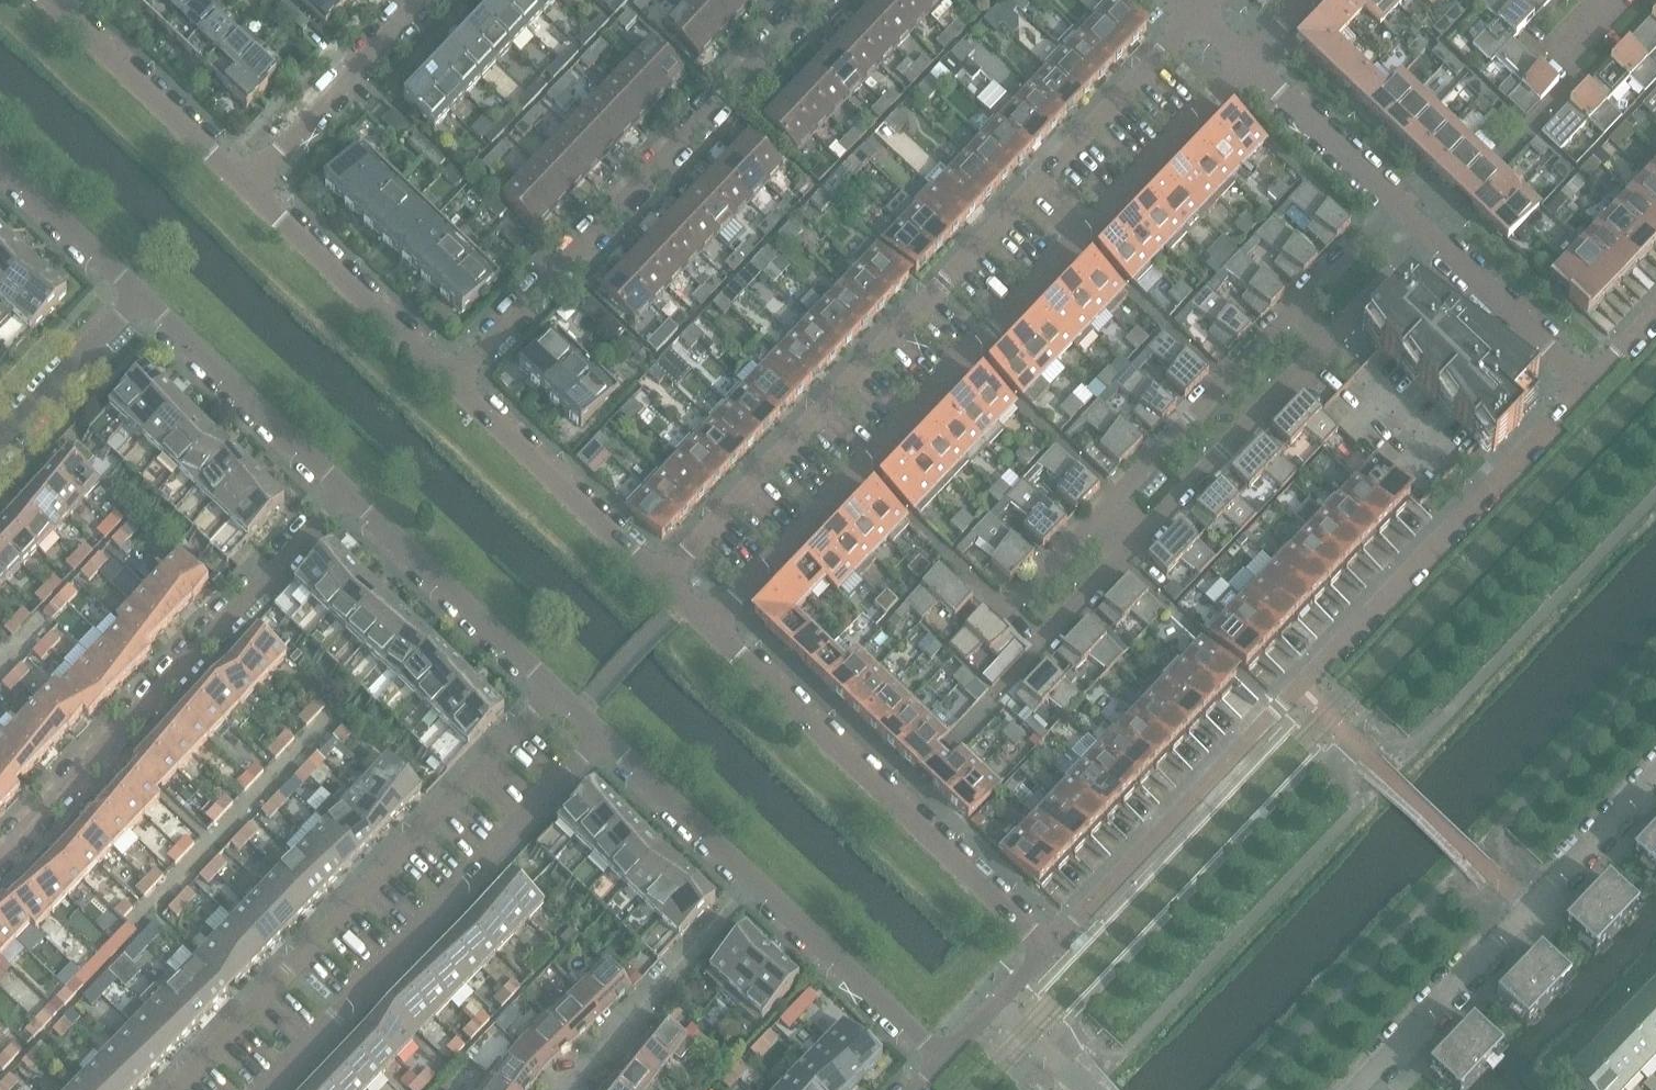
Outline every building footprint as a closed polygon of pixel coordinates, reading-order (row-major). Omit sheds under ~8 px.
[(163,0),(132,0),(148,15),(163,0)] [(199,0),(163,0),(148,15),(167,34),(199,0)] [(186,52),(218,18),(199,0),(167,34),(186,52)] [(290,21),(298,13),(285,0),(277,9),(290,21)] [(335,0),(298,0),(326,27),(343,8),(335,0)] [(343,8),(351,0),(335,0),(343,8)] [(528,0),(498,0),(497,1),(527,30),(543,14),(528,0)] [(543,14),(556,0),(528,0),(543,14)] [(628,2),(625,0),(615,0),(608,8),(615,15),(628,2)] [(652,3),(649,0),(639,0),(633,6),(641,14),(652,3)] [(706,0),(688,0),(680,8),(716,42),(732,25),(706,0)] [(740,0),(706,0),(732,25),(748,8),(740,0)] [(878,0),(876,0),(860,16),(896,50),(912,33),(878,0)] [(912,0),(878,0),(912,33),(928,15),(912,0)] [(928,15),(943,0),(912,0),(928,15)] [(1023,0),(1013,0),(1011,2),(1023,13),(1029,6),(1023,0)] [(1113,0),(1107,0),(1105,2),(1093,15),(1098,19),(1129,50),(1132,47),(1146,31),(1113,0)] [(1262,8),(1270,0),(1253,0),(1262,8)] [(1365,10),(1356,0),(1340,0),(1332,9),(1350,26),(1365,10)] [(1391,0),(1356,0),(1365,10),(1380,25),(1398,6),(1391,0)] [(1515,2),(1513,0),(1487,0),(1482,5),(1497,21),(1474,45),(1493,62),(1495,60),(1513,41),(1534,19),(1515,2)] [(1515,2),(1534,19),(1552,0),(1517,0),(1515,2)] [(527,30),(497,1),(481,18),(512,47),(527,30)] [(1453,26),(1465,14),(1456,6),(1444,18),(1453,26)] [(716,42),(680,8),(663,26),(699,60),(716,42)] [(1001,26),(1008,19),(996,8),(990,15),(1001,26)] [(1368,76),(1333,43),(1350,26),(1332,9),(1299,43),(1352,93),(1368,76)] [(626,30),(636,19),(628,11),(617,22),(626,30)] [(303,33),(311,25),(298,13),(290,21),(303,33)] [(1655,51),(1655,13),(1628,42),(1647,60),(1655,51)] [(597,34),(609,21),(602,14),(589,27),(597,34)] [(1001,26),(990,15),(983,21),(995,33),(1001,26)] [(896,50),(860,16),(844,33),(879,67),(896,50)] [(205,70),(237,37),(218,18),(186,52),(205,70)] [(512,47),(481,18),(466,34),(497,63),(512,47)] [(1441,38),(1453,26),(1444,18),(1433,30),(1441,38)] [(1129,50),(1098,19),(1081,37),(1113,67),(1116,64),(1126,52),(1129,50)] [(955,41),(965,30),(957,22),(946,32),(955,41)] [(584,47),(597,34),(589,27),(577,40),(584,47)] [(1113,67),(1081,37),(1074,29),(1057,46),(1060,49),(1097,84),(1099,81),(1110,70),(1113,67)] [(955,41),(946,32),(936,43),(944,51),(955,41)] [(879,67),(844,33),(828,51),(863,84),(879,67)] [(497,63),(466,34),(450,50),(481,79),(497,63)] [(225,88),(256,55),(237,37),(205,70),(225,88)] [(1419,39),(1409,49),(1418,58),(1428,47),(1419,39)] [(599,59),(609,48),(601,40),(590,51),(599,59)] [(685,74),(650,41),(633,59),(668,92),(685,74)] [(1558,85),(1513,41),(1495,60),(1522,85),(1507,101),(1526,119),(1558,85)] [(981,72),(968,59),(974,53),(963,42),(950,55),(962,66),(959,68),(973,81),(981,72)] [(1647,60),(1628,42),(1588,85),(1606,103),(1629,79),(1645,94),(1655,82),(1655,69),(1647,60)] [(1452,57),(1440,46),(1432,54),(1444,65),(1452,57)] [(566,67),(578,54),(571,47),(558,60),(566,67)] [(1097,84),(1060,49),(1044,67),(1049,71),(1080,101),(1083,98),(1087,93),(1089,92),(1094,87),(1097,84)] [(481,79),(450,50),(435,66),(466,96),(481,79)] [(588,70),(599,59),(590,51),(580,62),(588,70)] [(863,84),(828,51),(811,68),(846,101),(863,84)] [(266,85),(276,74),(256,55),(225,88),(247,109),(268,87),(266,85)] [(922,75),(932,64),(924,56),(913,67),(922,75)] [(1464,69),(1452,57),(1444,65),(1456,77),(1464,69)] [(668,92),(633,59),(616,76),(652,110),(668,92)] [(566,67),(558,60),(546,73),(553,80),(566,67)] [(466,96),(435,66),(420,83),(450,112),(466,96)] [(1196,79),(1183,66),(1175,75),(1188,87),(1196,79)] [(911,86),(922,75),(913,67),(903,78),(911,86)] [(846,101),(811,68),(795,85),(830,118),(846,101)] [(1080,101),(1049,71),(1032,88),(1064,118),(1067,116),(1077,104),(1080,101)] [(576,83),(568,74),(558,85),(566,93),(576,83)] [(652,110),(616,76),(600,93),(635,127),(652,110)] [(941,87),(930,76),(923,83),(935,94),(941,87)] [(1385,92),(1368,76),(1352,93),(1368,109),(1385,92)] [(1386,126),(1418,93),(1400,76),(1385,92),(1368,109),(1386,126)] [(1486,90),(1474,78),(1466,87),(1478,98),(1486,90)] [(535,99),(547,86),(540,79),(528,92),(535,99)] [(450,112),(420,83),(403,100),(434,129),(450,112)] [(935,94),(923,83),(917,90),(928,101),(935,94)] [(1047,135),(1016,105),(993,84),(977,101),(999,123),(1031,153),(1034,150),(1045,138),(1047,135)] [(566,93),(558,85),(547,96),(555,104),(566,93)] [(830,118),(795,85),(779,102),(814,136),(830,118)] [(1622,118),(1606,103),(1588,85),(1541,134),(1560,152),(1588,122),(1604,137),(1622,118)] [(1064,118),(1032,88),(1016,105),(1047,135),(1050,133),(1061,121),(1064,118)] [(899,98),(891,90),(881,101),(889,109),(899,98)] [(1498,102),(1486,90),(1478,98),(1490,110),(1498,102)] [(1642,106),(1652,115),(1655,110),(1655,91),(1642,106)] [(523,112),(535,99),(528,92),(515,105),(523,112)] [(566,93),(555,104),(565,114),(576,103),(566,93)] [(635,127),(600,93),(584,110),(619,144),(635,127)] [(1403,143),(1435,110),(1418,93),(1386,126),(1403,143)] [(889,109),(881,101),(870,112),(879,120),(889,109)] [(814,136),(779,102),(761,120),(797,153),(814,136)] [(533,128),(544,117),(535,109),(525,120),(533,128)] [(619,144),(584,110),(567,127),(603,161),(619,144)] [(909,122),(897,110),(890,117),(902,128),(909,122)] [(1420,159),(1452,126),(1435,110),(1403,143),(1420,159)] [(412,130),(392,111),(383,121),(402,140),(412,130)] [(504,132),(517,119),(509,112),(497,125),(504,132)] [(1521,124),(1509,112),(1501,120),(1513,132),(1521,124)] [(1264,144),(1247,127),(1233,114),(1218,129),(1215,131),(1247,162),(1264,144)] [(902,128),(890,117),(874,134),(886,146),(902,128)] [(1631,118),(1626,123),(1632,129),(1637,124),(1631,118)] [(523,138),(533,128),(525,120),(514,130),(523,138)] [(1031,153),(999,123),(983,140),(1015,170),(1018,167),(1028,155),(1031,153)] [(492,145),(504,132),(497,125),(484,138),(492,145)] [(857,144),(867,133),(858,125),(848,135),(857,144)] [(1437,175),(1469,143),(1452,126),(1420,159),(1437,175)] [(603,161),(567,127),(551,145),(586,178),(603,161)] [(1247,162),(1215,131),(1213,135),(1202,146),(1199,149),(1231,179),(1247,162)] [(783,168),(748,134),(731,152),(766,186),(783,168)] [(431,148),(418,135),(410,144),(423,157),(431,148)] [(846,154),(857,144),(848,135),(838,146),(846,154)] [(1549,150),(1537,139),(1529,147),(1541,159),(1549,150)] [(1015,170),(983,140),(967,157),(998,187),(1001,184),(1012,172),(1015,170)] [(344,202),(382,162),(362,143),(324,183),(344,202)] [(501,162),(511,151),(503,143),(492,154),(501,162)] [(1494,166),(1487,160),(1469,143),(1437,175),(1462,199),(1471,207),(1503,174),(1494,166)] [(586,178),(551,145),(535,162),(570,195),(586,178)] [(876,156),(864,145),(858,151),(870,162),(876,156)] [(445,161),(431,148),(423,157),(437,170),(445,161)] [(1236,184),(1231,179),(1199,149),(1196,152),(1185,163),(1183,166),(1219,201),(1236,184)] [(870,162),(858,151),(851,158),(863,169),(870,162)] [(1599,151),(1593,158),(1602,166),(1603,167),(1609,161),(1599,151)] [(466,172),(478,159),(471,152),(458,165),(466,172)] [(766,186),(731,152),(715,169),(750,203),(766,186)] [(501,162),(492,154),(482,165),(490,173),(501,162)] [(998,187),(967,157),(950,174),(982,204),(985,201),(996,190),(998,187)] [(1591,159),(1581,170),(1579,172),(1581,173),(1578,176),(1585,183),(1602,166),(1593,158),(1591,159)] [(1573,173),(1560,161),(1552,169),(1565,181),(1573,173)] [(363,220),(401,180),(382,162),(344,202),(363,220)] [(570,195),(535,162),(518,179),(554,212),(570,195)] [(819,183),(829,172),(821,164),(810,175),(819,183)] [(856,173),(846,164),(841,169),(848,175),(851,178),(856,173)] [(464,180),(450,166),(442,174),(456,188),(464,180)] [(1219,201),(1183,166),(1180,169),(1169,180),(1166,183),(1198,213),(1203,218),(1219,201)] [(750,203),(715,169),(698,186),(734,220),(750,203)] [(827,184),(821,190),(832,201),(838,196),(839,195),(845,188),(840,183),(848,175),(841,169),(827,184)] [(982,204),(950,174),(934,191),(965,221),(968,219),(979,207),(982,204)] [(1489,224),(1521,191),(1503,174),(1471,207),(1489,224)] [(1569,201),(1584,185),(1577,178),(1561,194),(1569,201)] [(1648,178),(1632,195),(1655,218),(1655,185),(1648,178)] [(554,212),(518,179),(501,197),(537,230),(554,212)] [(1284,197),(1291,190),(1279,179),(1272,186),(1284,197)] [(382,238),(420,198),(401,180),(363,220),(382,238)] [(803,199),(814,188),(805,180),(795,191),(803,199)] [(1198,213),(1166,183),(1164,186),(1153,197),(1150,200),(1182,230),(1198,213)] [(1350,225),(1328,204),(1306,183),(1273,218),(1279,224),(1294,208),(1314,222),(1307,232),(1326,250),(1350,225)] [(485,206),(493,198),(479,184),(471,193),(485,206)] [(734,220),(698,186),(682,203),(717,237),(734,220)] [(1284,197),(1272,186),(1266,193),(1278,204),(1284,197)] [(832,201),(821,190),(810,202),(822,213),(832,201)] [(965,221),(934,191),(917,208),(949,239),(952,236),(963,224),(965,221)] [(1507,242),(1539,208),(1521,191),(1489,224),(1507,242)] [(949,239),(917,208),(902,194),(886,211),(901,226),(933,256),(940,248),(942,247),(946,241),(949,239)] [(1561,209),(1569,201),(1561,194),(1553,203),(1561,209)] [(1632,195),(1616,212),(1653,248),(1655,245),(1655,218),(1632,195)] [(401,256),(439,216),(420,198),(382,238),(401,256)] [(507,211),(493,198),(485,206),(499,220),(507,211)] [(1182,230),(1150,200),(1147,203),(1136,215),(1134,217),(1165,248),(1170,252),(1187,235),(1182,230)] [(717,237),(682,203),(665,221),(701,254),(717,237)] [(776,228),(786,217),(778,209),(767,220),(776,228)] [(1653,248),(1616,212),(1599,230),(1637,265),(1653,248)] [(1251,231),(1258,224),(1246,213),(1240,220),(1251,231)] [(420,274),(458,234),(439,216),(401,256),(420,274)] [(1536,235),(1530,229),(1539,221),(1533,216),(1514,236),(1525,247),(1536,235)] [(1165,248),(1134,217),(1131,220),(1120,232),(1117,235),(1149,265),(1165,248)] [(1317,260),(1279,224),(1273,218),(1240,252),(1246,258),(1261,242),(1280,257),(1274,266),(1293,285),(1317,260)] [(776,228),(767,220),(757,231),(766,239),(776,228)] [(1251,231),(1240,220),(1233,227),(1245,238),(1251,231)] [(527,240),(507,221),(497,231),(517,250),(527,240)] [(701,254),(665,221),(649,238),(685,272),(701,254)] [(802,233),(790,222),(784,229),(796,240),(802,233)] [(933,256),(901,226),(884,243),(916,274),(920,270),(930,258),(933,256)] [(796,240),(784,229),(777,236),(789,247),(796,240)] [(1637,265),(1599,230),(1583,247),(1620,282),(1637,265)] [(15,246),(0,232),(0,262),(15,246)] [(439,292),(477,252),(458,234),(420,274),(439,292)] [(1154,269),(1149,265),(1117,235),(1115,238),(1100,252),(1137,287),(1154,269)] [(685,272),(649,238),(633,255),(668,289),(685,272)] [(743,262),(754,251),(745,243),(735,254),(743,262)] [(909,281),(868,243),(851,260),(860,269),(892,299),(894,296),(909,281)] [(32,262),(15,246),(0,262),(0,296),(32,262)] [(763,274),(779,257),(767,246),(751,263),(763,274)] [(1620,282),(1583,247),(1567,264),(1604,300),(1620,282)] [(462,314),(500,274),(477,252),(439,292),(462,314)] [(1284,295),(1246,258),(1240,252),(1230,263),(1223,270),(1217,277),(1207,287),(1213,293),(1228,277),(1247,292),(1241,301),(1260,320),(1284,295)] [(1230,263),(1218,252),(1212,259),(1223,270),(1230,263)] [(743,262),(735,254),(724,265),(733,273),(743,262)] [(668,289),(633,255),(616,272),(652,306),(668,289)] [(1223,270),(1212,259),(1205,266),(1217,277),(1223,270)] [(49,279),(32,262),(0,296),(0,330),(49,279)] [(1128,297),(1111,281),(1091,262),(1076,277),(1074,280),(1105,310),(1110,315),(1128,297)] [(763,274),(751,263),(745,270),(756,281),(763,274)] [(1604,300),(1567,264),(1549,282),(1587,318),(1604,300)] [(892,299),(860,269),(844,286),(875,316),(878,314),(889,302),(892,299)] [(652,306),(616,272),(599,290),(635,324),(652,306)] [(711,296),(721,286),(713,277),(702,288),(711,296)] [(67,296),(49,279),(0,330),(0,347),(10,356),(67,296)] [(1105,310),(1074,280),(1071,283),(1060,295),(1058,297),(1089,328),(1105,310)] [(1192,293),(1181,282),(1174,289),(1186,300),(1192,293)] [(875,316),(844,286),(827,303),(859,333),(862,331),(872,319),(875,316)] [(1251,329),(1213,293),(1207,287),(1174,322),(1179,328),(1195,311),(1215,327),(1208,336),(1227,354),(1251,329)] [(1407,287),(1368,327),(1369,328),(1382,349),(1397,372),(1405,364),(1434,406),(1441,398),(1470,441),(1477,434),(1483,440),(1493,454),(1522,424),(1510,413),(1515,407),(1520,402),(1523,399),(1525,396),(1537,384),(1529,378),(1511,365),(1474,337),(1473,339),(1469,335),(1469,334),(1459,327),(1440,312),(1438,311),(1407,287)] [(700,307),(711,296),(702,288),(692,299),(700,307)] [(1186,300),(1174,289),(1168,296),(1179,307),(1186,300)] [(736,302),(725,291),(718,298),(730,309),(736,302)] [(1094,332),(1089,328),(1058,297),(1055,300),(1044,312),(1041,315),(1073,345),(1077,349),(1094,332)] [(730,309),(718,298),(712,305),(724,316),(730,309)] [(602,327),(610,319),(590,300),(581,310),(601,329),(602,327)] [(859,333),(827,303),(811,320),(843,350),(845,348),(856,336),(859,333)] [(678,331),(688,320),(680,312),(670,323),(678,331)] [(1073,345),(1041,315),(1039,318),(1027,329),(1025,332),(1056,362),(1073,345)] [(625,332),(610,319),(602,327),(617,341),(625,332)] [(843,350),(811,320),(795,337),(826,368),(829,365),(840,353),(843,350)] [(668,342),(678,331),(670,323),(659,334),(668,342)] [(692,325),(686,332),(697,343),(704,336),(692,325)] [(542,390),(581,351),(557,328),(519,369),(542,390)] [(1149,339),(1137,328),(1131,334),(1143,345),(1149,339)] [(691,350),(697,343),(686,332),(679,339),(691,350)] [(1056,362),(1025,332),(1022,335),(1011,346),(1008,349),(1040,379),(1056,362)] [(1208,374),(1186,353),(1164,332),(1131,367),(1137,372),(1152,356),(1172,371),(1165,380),(1185,399),(1208,374)] [(1143,345),(1131,334),(1124,341),(1136,352),(1143,345)] [(644,351),(629,337),(621,345),(636,359),(644,351)] [(826,368),(795,337),(778,355),(810,385),(813,382),(823,370),(826,368)] [(1040,379),(1008,349),(1006,352),(991,367),(1023,397),(1040,379)] [(562,408),(600,369),(581,351),(542,390),(562,408)] [(810,385),(778,355),(762,372),(794,402),(796,399),(807,388),(810,385)] [(665,379),(672,372),(660,361),(654,367),(665,379)] [(654,367),(647,374),(659,385),(665,379),(654,367)] [(1175,409),(1137,372),(1131,367),(1121,378),(1115,384),(1108,391),(1099,401),(1104,407),(1119,391),(1139,406),(1132,415),(1152,434),(1175,409)] [(1121,378),(1109,367),(1103,373),(1115,384),(1121,378)] [(581,427),(619,387),(600,369),(562,408),(581,427)] [(106,448),(164,387),(146,371),(89,431),(106,448)] [(794,402),(762,372),(745,389),(777,419),(780,417),(791,405),(794,402)] [(1115,384),(1103,373),(1096,380),(1108,391),(1115,384)] [(1018,411),(982,377),(968,392),(965,395),(1001,429),(1018,411)] [(123,464),(181,404),(164,387),(106,448),(123,464)] [(777,419),(745,389),(729,406),(761,437),(763,434),(774,422),(777,419)] [(1001,429),(965,395),(962,398),(951,409),(949,412),(986,447),(1002,430),(1001,429)] [(1077,414),(1083,408),(1072,396),(1065,403),(1077,414)] [(1339,430),(1321,413),(1303,396),(1271,429),(1290,447),(1304,432),(1323,446),(1333,436),(1339,430)] [(637,417),(644,411),(632,400),(626,406),(637,417)] [(1142,443),(1104,407),(1099,401),(1065,436),(1071,442),(1087,425),(1102,438),(1083,454),(1109,479),(1119,468),(1142,443)] [(1077,414),(1065,403),(1059,410),(1071,421),(1077,414)] [(141,480),(198,420),(181,404),(123,464),(141,480)] [(637,417),(626,406),(619,413),(631,424),(637,417)] [(761,437),(729,406),(713,424),(744,454),(747,451),(758,439),(761,437)] [(986,447),(949,412),(946,415),(935,426),(932,429),(969,464),(986,447)] [(158,497),(215,436),(198,420),(141,480),(158,497)] [(744,454),(713,424),(696,441),(728,471),(731,468),(741,456),(744,454)] [(969,464),(932,429),(923,439),(918,443),(916,446),(952,481),(969,464)] [(619,452),(600,434),(593,441),(605,452),(613,459),(619,452)] [(175,513),(232,453),(215,436),(158,497),(175,513)] [(1298,473),(1289,464),(1262,439),(1230,472),(1249,490),(1262,476),(1281,490),(1298,473)] [(610,459),(603,453),(605,452),(593,441),(576,459),(595,476),(610,459)] [(728,471),(696,441),(680,458),(712,488),(714,486),(725,474),(728,471)] [(1040,453),(1028,442),(1022,448),(1034,459),(1040,453)] [(952,481),(916,446),(913,449),(902,460),(900,463),(936,498),(952,481)] [(1100,488),(1083,472),(1055,446),(1022,481),(1028,486),(1043,470),(1063,485),(1056,495),(1076,513),(1100,488)] [(1034,459),(1022,448),(1015,455),(1027,467),(1034,459)] [(100,484),(85,470),(67,453),(51,470),(84,501),(100,484)] [(192,529),(250,469),(232,453),(175,513),(192,529)] [(1305,466),(1296,457),(1289,464),(1298,473),(1305,466)] [(712,488),(680,458),(664,475),(695,505),(698,503),(709,491),(712,488)] [(1410,497),(1370,459),(1353,477),(1392,515),(1403,504),(1410,497)] [(936,498),(900,463),(897,466),(886,478),(882,481),(919,516),(936,498)] [(209,546),(267,485),(250,469),(192,529),(209,546)] [(84,501),(51,470),(36,486),(69,517),(84,501)] [(695,505),(664,475),(659,471),(643,488),(679,522),(682,520),(686,515),(692,508),(695,505)] [(1392,515),(1353,477),(1337,494),(1376,532),(1379,536),(1390,525),(1387,521),(1392,515)] [(1066,523),(1028,486),(1022,481),(1012,492),(1005,498),(999,505),(989,515),(995,521),(1010,505),(1030,520),(1023,529),(1043,548),(1066,523)] [(1012,492),(1007,488),(1000,481),(994,487),(1005,498),(1012,492)] [(1248,508),(1221,482),(1189,515),(1208,533),(1221,518),(1240,533),(1257,516),(1248,508)] [(227,563),(285,503),(267,485),(209,546),(227,563)] [(69,517),(36,486),(21,502),(53,534),(69,517)] [(1005,498),(994,487),(987,494),(999,505),(1005,498)] [(679,522),(643,488),(625,505),(662,540),(676,525),(679,522)] [(910,526),(874,491),(870,494),(859,506),(855,510),(887,540),(892,544),(909,527),(910,526)] [(1376,532),(1337,494),(1321,511),(1360,549),(1363,553),(1373,542),(1370,539),(1376,532)] [(1257,516),(1265,507),(1256,500),(1248,508),(1257,516)] [(53,534),(21,502),(5,518),(38,550),(53,534)] [(887,540),(855,510),(854,512),(842,523),(840,526),(871,557),(887,540)] [(975,522),(963,511),(956,517),(968,528),(975,522)] [(1354,556),(1360,549),(1321,511),(1304,528),(1343,567),(1347,570),(1357,559),(1354,556)] [(124,520),(116,512),(106,522),(114,530),(124,520)] [(1034,558),(995,521),(989,515),(956,551),(962,556),(977,540),(997,555),(990,564),(1010,582),(1034,558)] [(968,528),(956,517),(950,524),(962,535),(968,528)] [(5,518),(0,524),(0,545),(23,566),(38,550),(5,518)] [(114,530),(106,522),(97,532),(105,540),(114,530)] [(139,530),(131,522),(121,532),(130,540),(139,530)] [(1215,559),(1180,525),(1148,558),(1166,576),(1181,561),(1199,576),(1215,559)] [(871,557),(840,526),(837,529),(826,540),(823,543),(855,574),(859,578),(876,561),(871,557)] [(1343,567),(1304,528),(1288,546),(1327,584),(1330,587),(1341,576),(1337,573),(1343,567)] [(130,540),(121,532),(112,542),(120,550),(130,540)] [(855,574),(823,543),(821,546),(806,561),(826,580),(838,592),(855,574)] [(84,562),(93,552),(85,544),(75,554),(79,558),(84,562)] [(0,545),(0,575),(7,582),(23,566),(0,545)] [(1327,584),(1288,546),(1271,563),(1311,601),(1314,604),(1324,593),(1321,590),(1327,584)] [(292,624),(349,564),(332,547),(274,607),(292,624)] [(84,562),(79,558),(75,554),(66,564),(74,572),(84,562)] [(108,562),(100,554),(90,564),(99,572),(108,562)] [(209,583),(190,566),(180,556),(164,572),(193,600),(209,583)] [(924,575),(931,567),(919,556),(912,564),(924,575)] [(108,562),(99,572),(109,582),(122,569),(111,559),(108,562)] [(793,615),(826,580),(806,561),(772,597),(793,615)] [(1311,601),(1271,563),(1255,580),(1294,618),(1298,621),(1308,610),(1305,607),(1311,601)] [(99,572),(90,564),(81,574),(89,582),(99,572)] [(309,641),(366,580),(349,564),(292,624),(309,641)] [(924,575),(912,564),(907,570),(918,581),(924,575)] [(972,600),(939,569),(905,604),(912,611),(922,620),(940,605),(955,619),(972,600)] [(193,600),(164,572),(149,589),(177,616),(193,600)] [(217,572),(209,580),(217,588),(225,580),(217,572)] [(53,595),(62,585),(54,577),(44,587),(53,595)] [(1165,612),(1129,578),(1097,612),(1116,629),(1132,613),(1149,629),(1165,612)] [(326,657),(383,597),(366,580),(309,641),(326,657)] [(1288,624),(1294,618),(1255,580),(1239,597),(1278,635),(1281,638),(1292,627),(1288,624)] [(1174,583),(1165,593),(1174,602),(1184,592),(1174,583)] [(43,605),(53,595),(44,587),(35,597),(43,605)] [(77,595),(69,587),(59,597),(68,604),(77,595)] [(177,616),(149,589),(133,605),(162,632),(177,616)] [(892,609),(899,602),(887,591),(880,598),(892,609)] [(68,604),(59,597),(50,607),(58,614),(68,604)] [(343,673),(401,613),(383,597),(326,657),(343,673)] [(810,632),(793,615),(772,597),(754,616),(791,651),(810,632)] [(1278,635),(1239,597),(1222,614),(1262,652),(1272,642),(1278,635)] [(886,615),(892,609),(880,598),(874,604),(886,615)] [(901,623),(912,611),(905,604),(904,604),(894,616),(901,623)] [(162,632),(133,605),(118,621),(147,648),(162,632)] [(22,627),(31,617),(23,609),(13,619),(22,627)] [(1016,642),(983,610),(949,646),(966,662),(984,646),(999,660),(1016,642)] [(360,690),(418,629),(401,613),(343,673),(360,690)] [(1262,652),(1222,614),(1206,632),(1249,673),(1259,662),(1256,659),(1262,652)] [(22,627),(13,619),(4,629),(12,637),(22,627)] [(147,648),(118,621),(117,622),(122,626),(107,642),(136,669),(152,652),(147,648)] [(1124,655),(1088,621),(1056,655),(1075,672),(1089,658),(1108,672),(1124,655)] [(377,706),(435,646),(418,629),(360,690),(377,706)] [(287,657),(273,644),(258,630),(242,647),(271,674),(287,657)] [(829,686),(864,650),(862,648),(855,656),(838,641),(829,650),(810,632),(791,651),(829,687),(829,686)] [(51,650),(61,641),(52,633),(43,643),(51,650)] [(924,653),(936,642),(929,635),(918,647),(924,653)] [(136,669),(107,642),(91,658),(120,685),(136,669)] [(931,660),(942,648),(936,642),(924,653),(931,660)] [(1236,679),(1218,662),(1196,642),(1180,659),(1219,698),(1222,701),(1232,690),(1229,687),(1236,679)] [(51,650),(43,643),(33,653),(41,661),(51,650)] [(395,722),(452,662),(435,646),(377,706),(395,722)] [(271,674),(242,647),(227,663),(255,690),(271,674)] [(864,650),(829,686),(845,702),(880,666),(864,650)] [(120,685),(91,658),(76,674),(79,677),(105,702),(120,685)] [(1219,698),(1180,659),(1163,677),(1202,715),(1213,704),(1219,698)] [(412,739),(469,678),(452,662),(395,722),(412,739)] [(255,690),(227,663),(211,679),(240,707),(255,690)] [(1003,664),(986,681),(992,687),(1009,669),(1003,664)] [(1071,687),(1061,678),(1047,664),(1015,698),(1034,715),(1047,701),(1066,715),(1083,698),(1071,687)] [(20,683),(30,673),(21,665),(12,675),(20,683)] [(862,719),(897,682),(880,666),(845,702),(846,703),(862,719)] [(79,677),(76,674),(68,667),(53,683),(56,686),(56,685),(79,708),(89,718),(105,702),(79,677)] [(959,686),(970,675),(963,668),(952,680),(959,686)] [(1076,681),(1067,672),(1061,678),(1071,687),(1076,681)] [(20,683),(12,675),(2,685),(11,693),(20,683)] [(965,693),(976,681),(970,675),(959,686),(965,693)] [(1202,715),(1163,677),(1147,694),(1186,732),(1196,721),(1202,715)] [(430,756),(487,695),(469,678),(412,739),(430,756)] [(240,707),(211,679),(196,695),(225,723),(240,707)] [(336,701),(347,690),(337,680),(326,691),(336,701)] [(880,735),(914,699),(897,682),(862,719),(863,719),(880,735)] [(79,708),(56,685),(56,686),(40,702),(69,729),(84,714),(89,719),(89,718),(79,708)] [(1186,732),(1147,694),(1131,711),(1173,752),(1183,741),(1180,738),(1186,732)] [(225,723),(196,695),(180,712),(209,739),(225,723)] [(447,772),(505,712),(487,695),(430,756),(447,772)] [(316,717),(325,707),(317,699),(308,709),(316,717)] [(897,751),(931,715),(914,699),(880,735),(897,751)] [(69,729),(40,702),(25,718),(54,746),(69,729)] [(316,717),(308,709),(298,719),(306,727),(316,717)] [(1173,752),(1131,711),(1114,728),(1153,766),(1163,755),(1169,749),(1173,752)] [(209,739),(180,712),(165,728),(194,755),(209,739)] [(931,715),(897,751),(907,761),(905,762),(910,767),(911,765),(921,774),(932,785),(950,766),(939,756),(933,750),(949,732),(948,731),(931,715)] [(54,746),(25,718),(10,735),(38,762),(54,746)] [(1048,735),(1031,718),(1025,725),(1041,741),(1048,735)] [(1008,741),(1019,730),(1012,723),(1001,735),(1008,741)] [(194,755),(165,728),(149,744),(178,771),(194,755)] [(341,745),(351,735),(342,728),(333,738),(341,745)] [(1153,766),(1114,728),(1098,745),(1137,783),(1140,787),(1150,776),(1147,773),(1153,766)] [(1015,748),(1026,736),(1019,730),(1008,741),(1015,748)] [(285,750),(295,740),(286,732),(277,742),(285,750)] [(10,735),(0,745),(0,771),(16,786),(38,762),(10,735)] [(341,745),(333,738),(323,748),(332,755),(341,745)] [(285,750),(277,742),(267,752),(276,760),(285,750)] [(178,771),(149,744),(133,761),(138,766),(132,772),(156,795),(178,771)] [(1137,783),(1098,745),(1082,762),(1120,801),(1124,804),(1134,793),(1131,790),(1137,783)] [(950,802),(985,766),(967,749),(950,766),(932,785),(950,801),(950,802)] [(422,790),(408,777),(389,759),(373,776),(405,807),(422,790)] [(310,778),(320,768),(311,760),(302,770),(310,778)] [(1114,807),(1120,801),(1082,762),(1065,779),(1104,818),(1107,821),(1118,810),(1114,807)] [(254,782),(264,772),(256,764),(246,774),(254,782)] [(968,819),(1003,783),(985,766),(950,802),(968,819)] [(301,788),(310,778),(302,770),(292,780),(301,788)] [(16,786),(0,771),(0,803),(4,807),(20,790),(16,786)] [(156,795),(132,772),(116,789),(144,816),(160,800),(156,795)] [(245,792),(254,782),(246,774),(237,784),(245,792)] [(405,807),(373,776),(357,792),(390,823),(405,807)] [(1098,824),(1104,818),(1065,779),(1049,796),(1088,835),(1098,824)] [(555,864),(612,804),(594,786),(536,847),(555,864)] [(144,816),(116,789),(100,805),(129,833),(144,816)] [(279,810),(289,800),(280,792),(271,802),(279,810)] [(390,823),(357,792),(342,808),(375,839),(390,823)] [(1088,835),(1049,796),(1032,814),(1071,852),(1075,855),(1085,844),(1082,841),(1088,835)] [(223,814),(233,804),(225,797),(215,807),(223,814)] [(270,820),(279,810),(271,802),(261,812),(270,820)] [(572,880),(629,820),(612,804),(555,864),(572,880)] [(129,833),(100,805),(85,822),(113,849),(129,833)] [(214,824),(223,814),(215,807),(206,817),(214,824)] [(375,839),(342,808),(326,824),(359,855),(375,839)] [(979,830),(987,822),(978,814),(971,822),(979,830)] [(1071,852),(1032,814),(1016,831),(1055,869),(1065,858),(1071,852)] [(589,896),(646,836),(629,820),(572,880),(589,896)] [(113,849),(85,822),(69,838),(79,847),(98,865),(113,849)] [(359,855),(326,824),(311,840),(344,872),(359,855)] [(248,843),(258,833),(250,825),(240,835),(248,843)] [(1632,855),(1655,877),(1655,830),(1632,855)] [(1055,869),(1016,831),(999,849),(1042,890),(1052,879),(1049,875),(1055,869)] [(239,853),(248,843),(240,835),(231,845),(239,853)] [(606,913),(663,852),(646,836),(589,896),(606,913)] [(194,845),(186,837),(177,847),(185,855),(194,845)] [(98,865),(79,847),(69,838),(54,854),(82,881),(98,865)] [(344,872),(311,840),(295,857),(328,888),(344,872)] [(185,855),(177,847),(167,857),(175,865),(185,855)] [(623,929),(681,869),(663,852),(606,913),(623,929)] [(82,881),(54,854),(38,870),(67,898),(82,881)] [(217,875),(227,865),(219,857),(209,867),(217,875)] [(328,888),(295,857),(280,873),(313,904),(328,888)] [(217,875),(209,867),(200,877),(208,885),(217,875)] [(640,945),(698,885),(681,869),(623,929),(640,945)] [(67,898),(38,870),(23,886),(52,914),(67,898)] [(154,887),(163,877),(155,870),(146,880),(154,887)] [(313,904),(280,873),(264,889),(297,920),(313,904)] [(544,905),(529,890),(511,874),(495,890),(528,922),(544,905)] [(144,897),(154,887),(146,880),(136,890),(144,897)] [(1595,955),(1639,909),(1608,880),(1565,926),(1595,955)] [(658,962),(715,902),(698,885),(640,945),(658,962)] [(52,914),(23,886),(8,902),(3,898),(36,931),(36,930),(52,914)] [(297,920),(264,889),(249,905),(282,937),(297,920)] [(186,908),(196,898),(188,890),(178,900),(186,908)] [(528,922),(495,890),(480,907),(513,938),(528,922)] [(3,898),(0,901),(0,927),(28,953),(43,937),(36,930),(36,931),(3,898)] [(186,908),(178,900),(169,910),(177,918),(186,908)] [(123,920),(133,910),(125,902),(115,912),(123,920)] [(282,937),(249,905),(234,921),(266,953),(282,937)] [(513,938),(480,907),(464,923),(497,954),(513,938)] [(266,953),(234,921),(218,938),(251,969),(266,953)] [(497,954),(464,923),(449,939),(482,970),(497,954)] [(0,927),(0,957),(0,958),(13,970),(28,953),(0,927)] [(569,948),(578,937),(570,929),(560,940),(569,948)] [(120,948),(130,938),(122,930),(112,940),(120,948)] [(148,948),(158,938),(149,930),(140,940),(148,948)] [(721,992),(764,948),(746,931),(710,969),(710,970),(704,976),(717,988),(716,988),(721,992)] [(251,969),(218,938),(196,961),(229,992),(251,969)] [(482,970),(449,939),(434,955),(466,987),(482,970)] [(111,958),(120,948),(112,940),(102,950),(111,958)] [(132,964),(142,954),(134,946),(124,957),(132,964)] [(542,966),(552,956),(543,948),(534,958),(542,966)] [(738,1008),(781,965),(764,948),(721,992),(738,1008)] [(1527,1026),(1571,980),(1540,951),(1497,997),(1527,1026)] [(466,987),(434,955),(418,972),(451,1003),(466,987)] [(123,974),(132,964),(124,957),(115,967),(123,974)] [(533,976),(542,966),(534,958),(524,968),(533,976)] [(632,969),(623,979),(602,958),(600,960),(588,972),(593,978),(579,992),(602,1017),(632,989),(642,978),(632,969)] [(229,992),(196,961),(180,978),(212,1010),(229,992)] [(89,981),(99,970),(91,963),(81,973),(89,981)] [(762,1020),(799,981),(781,965),(738,1008),(743,1014),(744,1013),(756,1025),(762,1019),(762,1020)] [(451,1003),(418,972),(402,988),(435,1019),(451,1003)] [(212,1010),(180,978),(164,994),(197,1026),(212,1010)] [(83,987),(75,979),(66,989),(74,997),(83,987)] [(120,995),(111,987),(103,979),(93,989),(102,997),(113,1008),(119,1001),(120,995)] [(511,998),(521,988),(512,980),(503,990),(511,998)] [(435,1019),(402,988),(380,1011),(413,1042),(435,1019)] [(1651,988),(1635,1005),(1655,1025),(1655,993),(1651,988)] [(74,997),(66,989),(56,999),(64,1007),(74,997)] [(92,1007),(102,997),(93,989),(84,999),(92,1007)] [(502,1008),(511,998),(503,990),(493,1000),(502,1008)] [(574,1044),(602,1017),(579,992),(564,1005),(559,999),(546,1011),(544,1012),(574,1044)] [(197,1026),(164,994),(149,1011),(181,1042),(197,1026)] [(807,1009),(799,1002),(789,1012),(797,1019),(807,1009)] [(683,1014),(672,1005),(664,1014),(676,1023),(683,1014)] [(1635,1005),(1618,1022),(1655,1058),(1655,1025),(1635,1005)] [(71,1029),(79,1020),(80,1019),(72,1011),(62,1021),(71,1029)] [(181,1042),(149,1011),(133,1027),(166,1058),(181,1042)] [(413,1042),(380,1011),(364,1029),(397,1060),(413,1042)] [(43,1029),(52,1019),(44,1012),(35,1021),(43,1029)] [(574,1044),(544,1012),(543,1014),(530,1026),(536,1032),(520,1048),(545,1071),(574,1044)] [(788,1029),(797,1019),(789,1012),(779,1022),(788,1029)] [(480,1031),(490,1021),(481,1013),(472,1023),(480,1031)] [(694,1045),(681,1036),(659,1019),(635,1050),(662,1072),(674,1056),(681,1061),(691,1047),(692,1048),(694,1045)] [(43,1029),(35,1021),(25,1031),(33,1039),(43,1029)] [(71,1029),(62,1021),(53,1031),(61,1039),(71,1029)] [(1655,1058),(1618,1022),(1602,1039),(1640,1075),(1655,1058)] [(480,1031),(472,1023),(462,1033),(471,1041),(480,1031)] [(1503,1052),(1473,1023),(1429,1068),(1451,1089),(1467,1089),(1503,1052)] [(882,1061),(844,1024),(824,1045),(862,1081),(882,1061)] [(166,1058),(133,1027),(118,1043),(151,1074),(166,1058)] [(397,1060),(364,1029),(349,1045),(381,1076),(397,1060)] [(778,1040),(769,1032),(760,1042),(768,1050),(778,1040)] [(701,1050),(708,1041),(697,1033),(690,1042),(701,1050)] [(455,1057),(465,1047),(457,1039),(447,1049),(455,1057)] [(1602,1039),(1585,1057),(1621,1089),(1625,1089),(1640,1075),(1602,1039)] [(719,1050),(708,1041),(701,1050),(712,1059),(719,1050)] [(768,1050),(760,1042),(750,1052),(759,1060),(768,1050)] [(118,1043),(102,1059),(135,1089),(136,1089),(151,1074),(118,1043)] [(12,1062),(22,1052),(13,1044),(4,1054),(12,1062)] [(40,1062),(49,1052),(41,1044),(32,1054),(40,1062)] [(349,1045),(333,1061),(364,1089),(368,1089),(381,1076),(349,1045)] [(824,1045),(810,1060),(841,1089),(854,1089),(862,1081),(824,1045)] [(545,1071),(520,1048),(505,1065),(499,1060),(488,1073),(486,1075),(505,1089),(530,1089),(545,1071)] [(662,1072),(635,1050),(610,1082),(621,1089),(653,1089),(650,1088),(662,1072)] [(12,1062),(4,1054),(0,1058),(0,1069),(3,1072),(12,1062)] [(30,1072),(40,1062),(32,1054),(22,1064),(30,1072)] [(1585,1057),(1568,1074),(1585,1089),(1621,1089),(1585,1057)] [(102,1059),(87,1076),(102,1089),(135,1089),(102,1059)] [(810,1060),(795,1075),(810,1089),(841,1089),(810,1060)] [(333,1061),(318,1077),(331,1089),(364,1089),(333,1061)] [(749,1071),(740,1063),(731,1073),(739,1080),(749,1071)] [(426,1087),(436,1077),(427,1070),(418,1080),(426,1087)] [(731,1073),(721,1083),(729,1089),(730,1089),(739,1080),(731,1073)] [(486,1075),(485,1076),(474,1089),(505,1089),(486,1075)] [(795,1075),(781,1089),(810,1089),(795,1075)] [(18,1084),(10,1076),(1,1086),(5,1089),(13,1089),(18,1084)] [(87,1076),(73,1089),(102,1089),(87,1076)] [(318,1077),(305,1089),(331,1089),(318,1077)] [(1651,1078),(1643,1086),(1647,1089),(1655,1089),(1655,1083),(1651,1078)] [(426,1087),(418,1080),(408,1089),(409,1089),(424,1089),(426,1087)] [(610,1082),(604,1089),(621,1089),(610,1082)]
